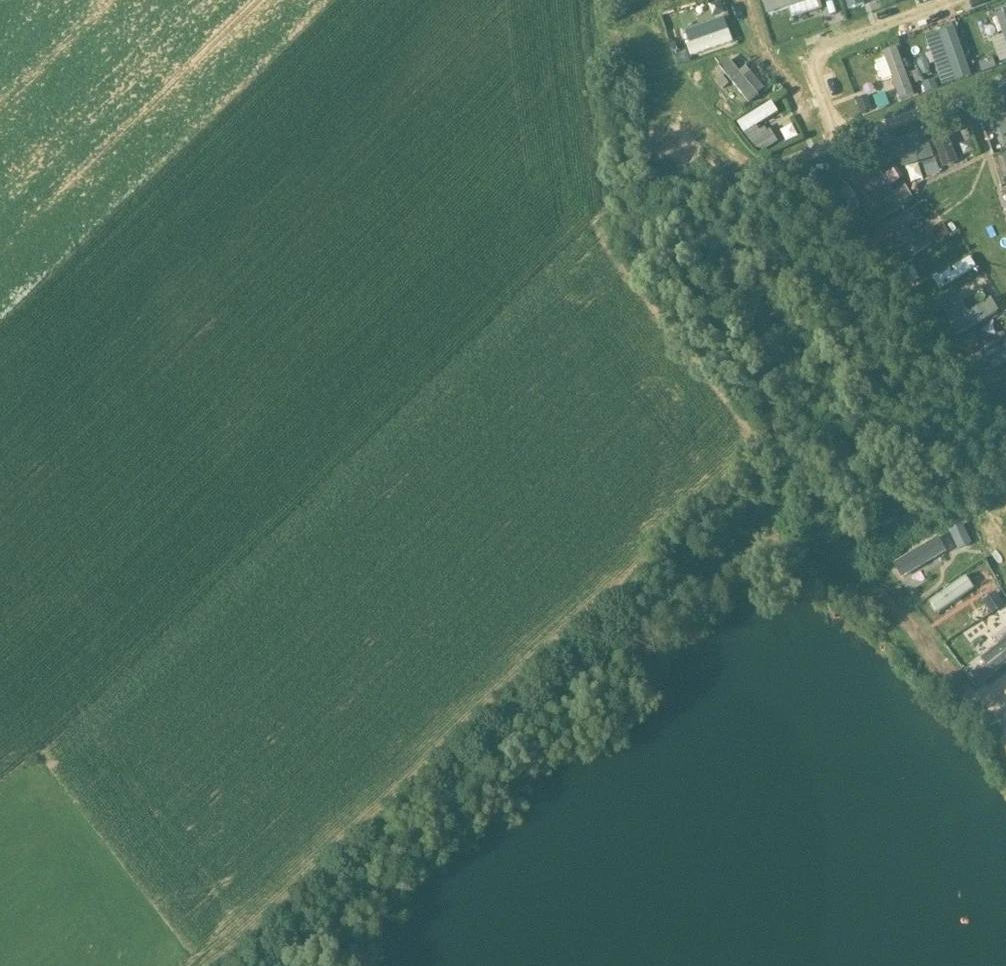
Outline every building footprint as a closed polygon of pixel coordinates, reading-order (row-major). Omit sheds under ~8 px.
[(819,2),(818,0),(762,0),(768,18),(819,2)] [(845,8),(863,5),(862,0),(844,0),(845,8)] [(993,11),(979,16),(986,36),(1001,31),(993,11)] [(1005,59),(1005,11),(996,14),(1004,34),(991,38),(1000,62),(1005,59)] [(683,30),(692,55),(733,41),(724,15),(683,30)] [(927,34),(940,83),(970,76),(958,27),(927,34)] [(902,49),(876,55),(882,80),(894,78),(898,98),(912,95),(902,49)] [(730,57),(718,65),(745,105),(766,91),(748,64),(738,70),(730,57)] [(837,100),(842,123),(877,114),(871,91),(837,100)] [(738,121),(744,132),(779,111),(773,101),(738,121)] [(997,109),(1002,142),(1005,141),(1005,108),(997,109)] [(924,174),(974,157),(964,130),(970,128),(964,111),(947,117),(954,138),(932,146),(936,157),(920,163),(924,174)] [(785,112),(747,130),(760,157),(798,138),(785,112)] [(901,155),(909,182),(923,178),(918,161),(935,156),(927,129),(885,142),(890,158),(901,155)] [(906,184),(892,191),(879,165),(851,179),(872,222),(914,201),(906,184)] [(891,266),(935,248),(927,230),(913,236),(905,217),(876,229),(891,266)] [(930,230),(939,242),(952,232),(942,220),(930,230)] [(970,255),(934,277),(941,289),(977,266),(970,255)] [(910,293),(920,306),(941,290),(932,278),(910,293)] [(956,336),(1000,311),(992,298),(967,312),(961,301),(943,312),(956,336)] [(991,366),(1005,361),(1005,335),(983,344),(991,366)] [(963,523),(950,530),(959,549),(972,542),(963,523)] [(901,576),(947,552),(938,536),(892,561),(901,576)] [(970,599),(984,591),(973,572),(934,595),(950,623),(976,608),(970,599)] [(988,617),(1002,603),(986,589),(973,603),(988,617)] [(982,655),(995,672),(1005,663),(1005,636),(982,655)]
